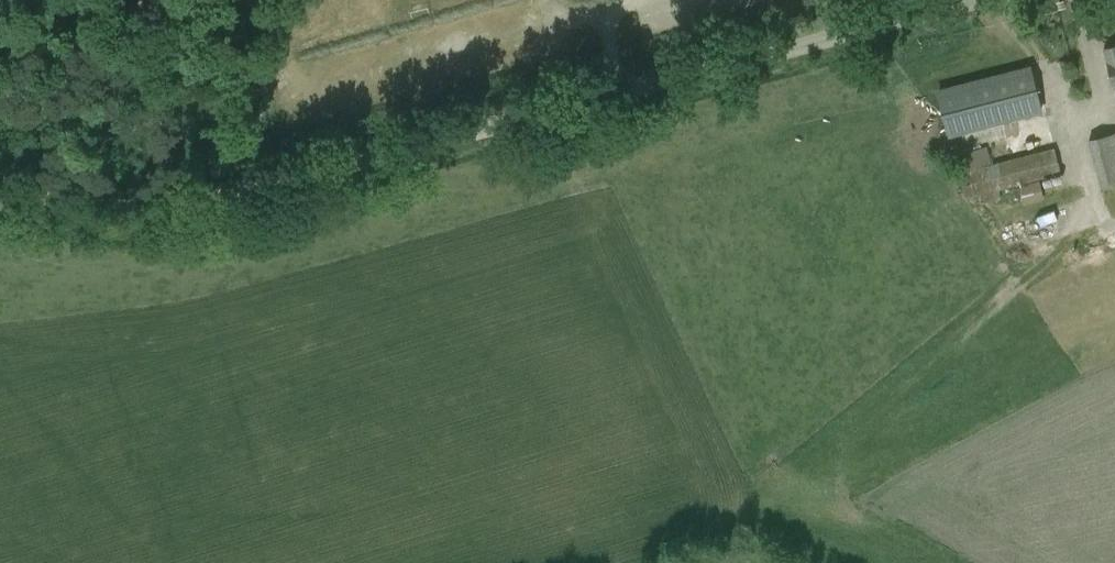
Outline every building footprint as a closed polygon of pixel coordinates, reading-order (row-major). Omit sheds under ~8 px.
[(1103,48),(1113,86),(1114,86),(1114,44),(1103,48)] [(939,92),(949,133),(1041,109),(1031,68),(939,92)] [(1114,181),(1114,133),(1090,141),(1100,184),(1114,181)] [(954,154),(959,172),(992,163),(988,145),(954,154)] [(959,172),(965,198),(1062,173),(1055,147),(992,163),(959,172)]
